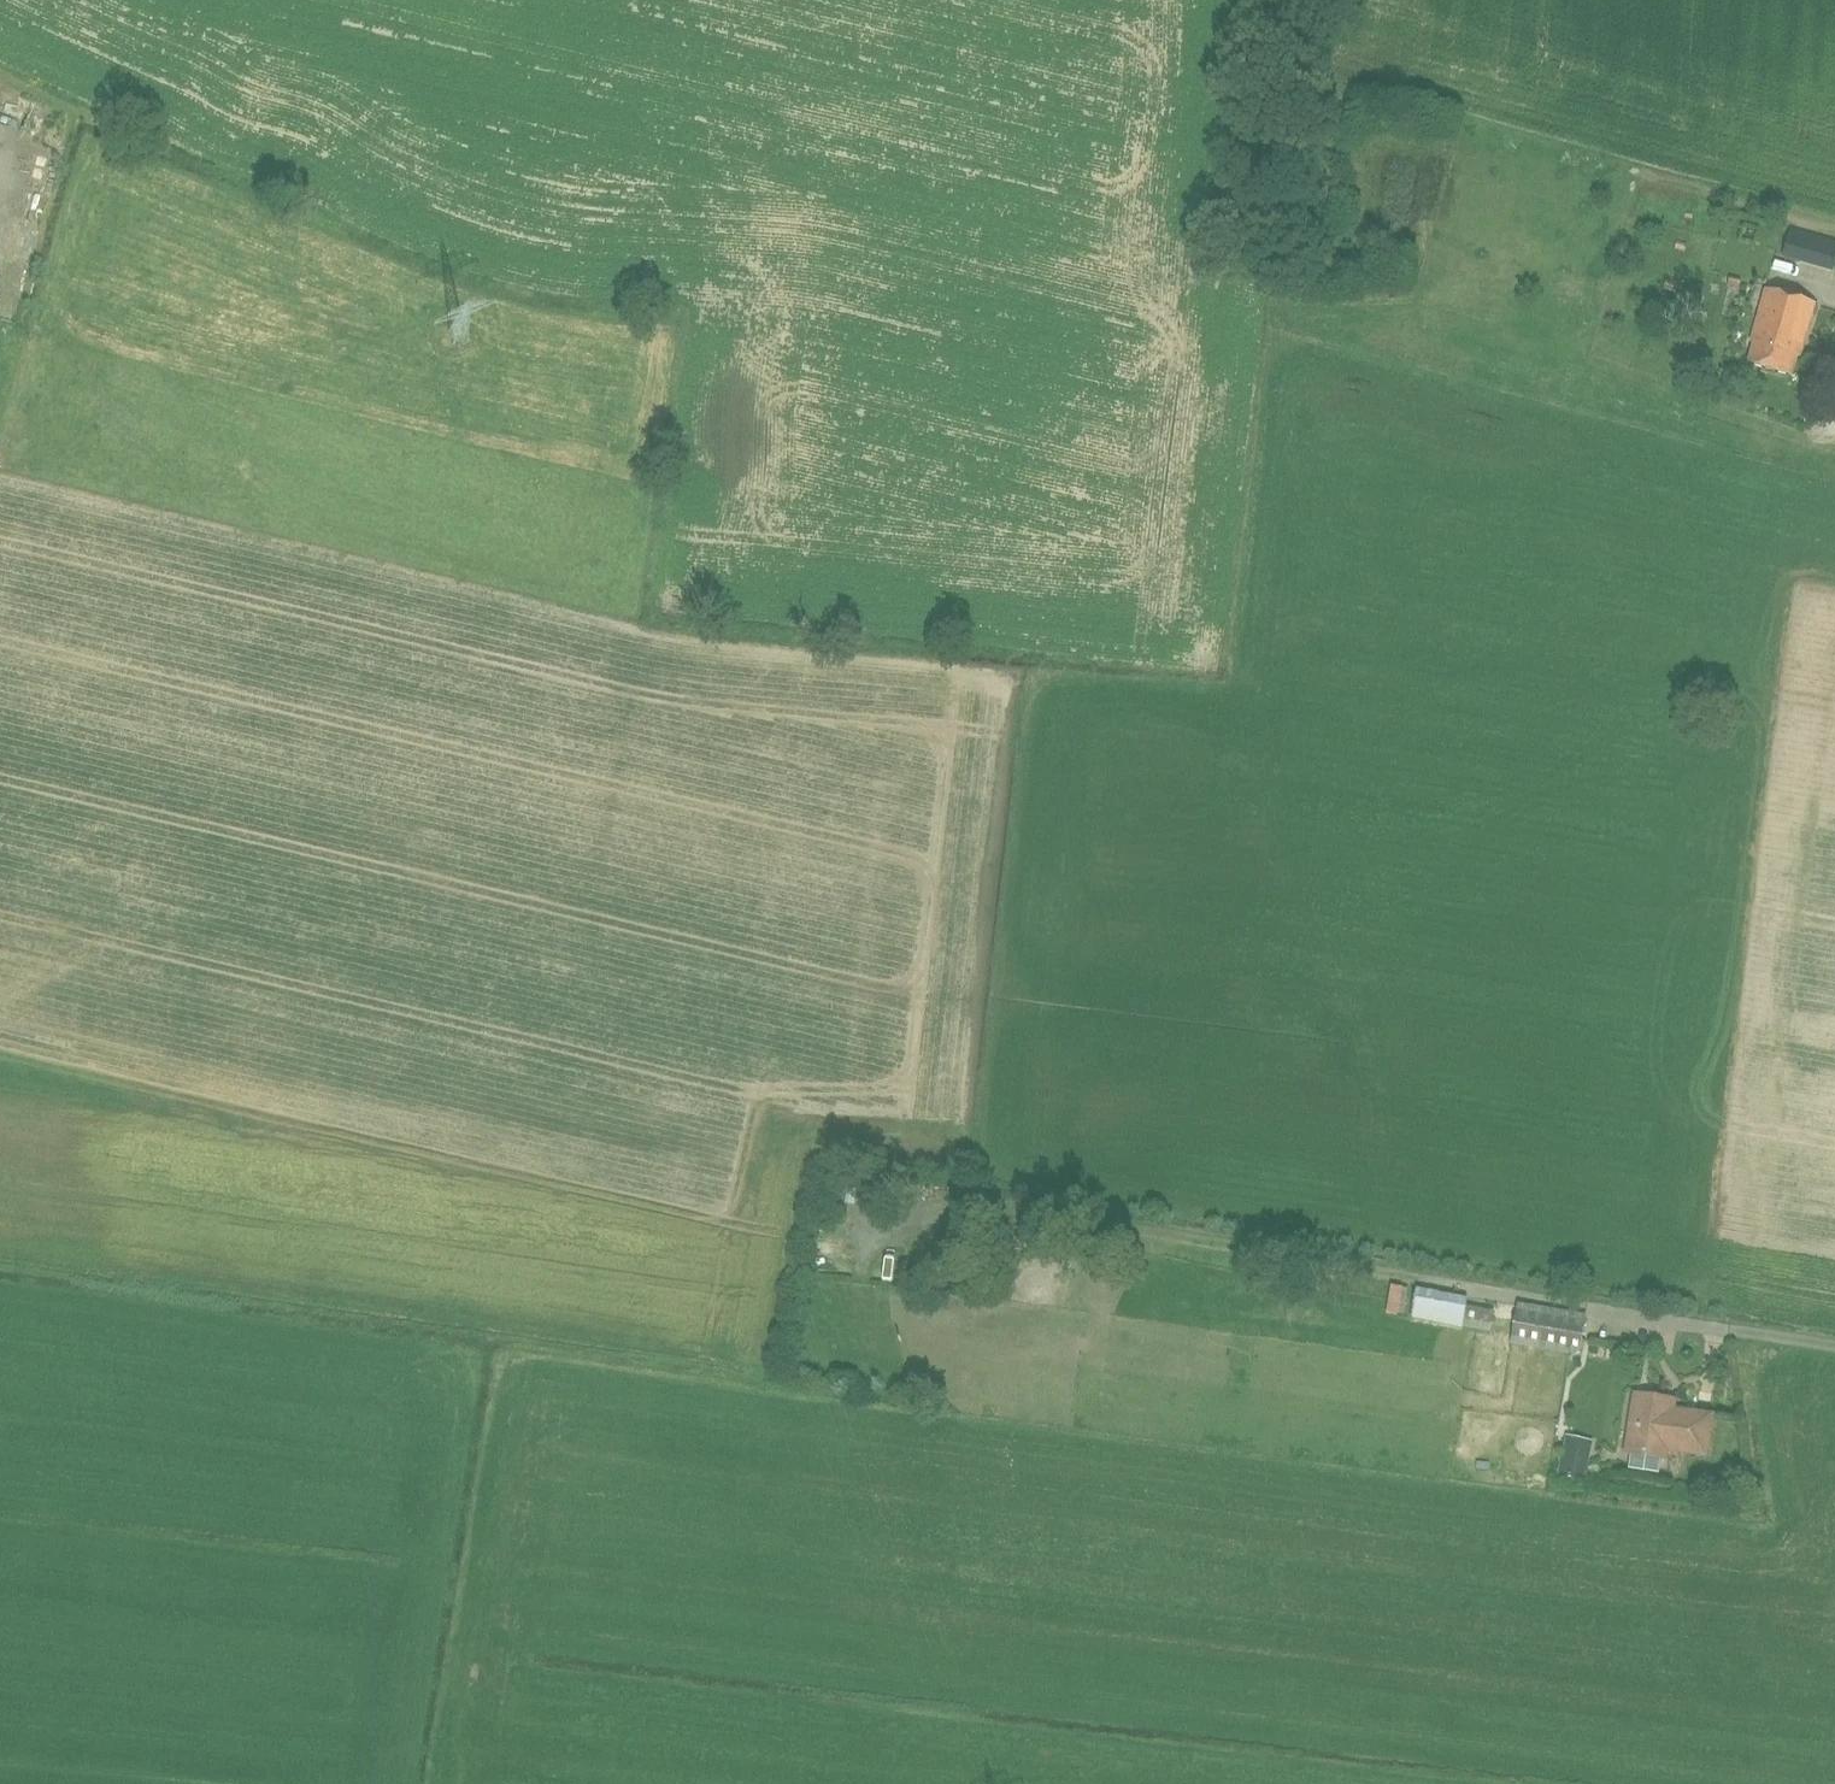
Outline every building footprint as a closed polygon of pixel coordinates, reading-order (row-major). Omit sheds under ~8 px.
[(38,136),(32,155),(60,162),(65,144),(38,136)] [(1801,232),(1785,227),(1777,255),(1793,260),(1801,232)] [(1801,232),(1793,260),(1830,270),(1834,251),(1834,241),(1801,232)] [(1753,344),(1747,363),(1790,376),(1796,356),(1799,357),(1815,304),(1765,290),(1750,343),(1753,344)] [(1464,1306),(1466,1298),(1426,1289),(1416,1288),(1410,1319),(1492,1333),(1495,1311),(1464,1306)] [(1585,1317),(1517,1305),(1511,1344),(1578,1355),(1585,1317)] [(1626,1453),(1631,1454),(1629,1467),(1659,1471),(1661,1459),(1664,1459),(1666,1449),(1704,1455),(1710,1417),(1656,1409),(1658,1400),(1635,1396),(1626,1453)] [(1594,1455),(1602,1425),(1578,1419),(1571,1450),(1594,1455)] [(1562,1453),(1557,1479),(1584,1485),(1589,1459),(1562,1453)]
